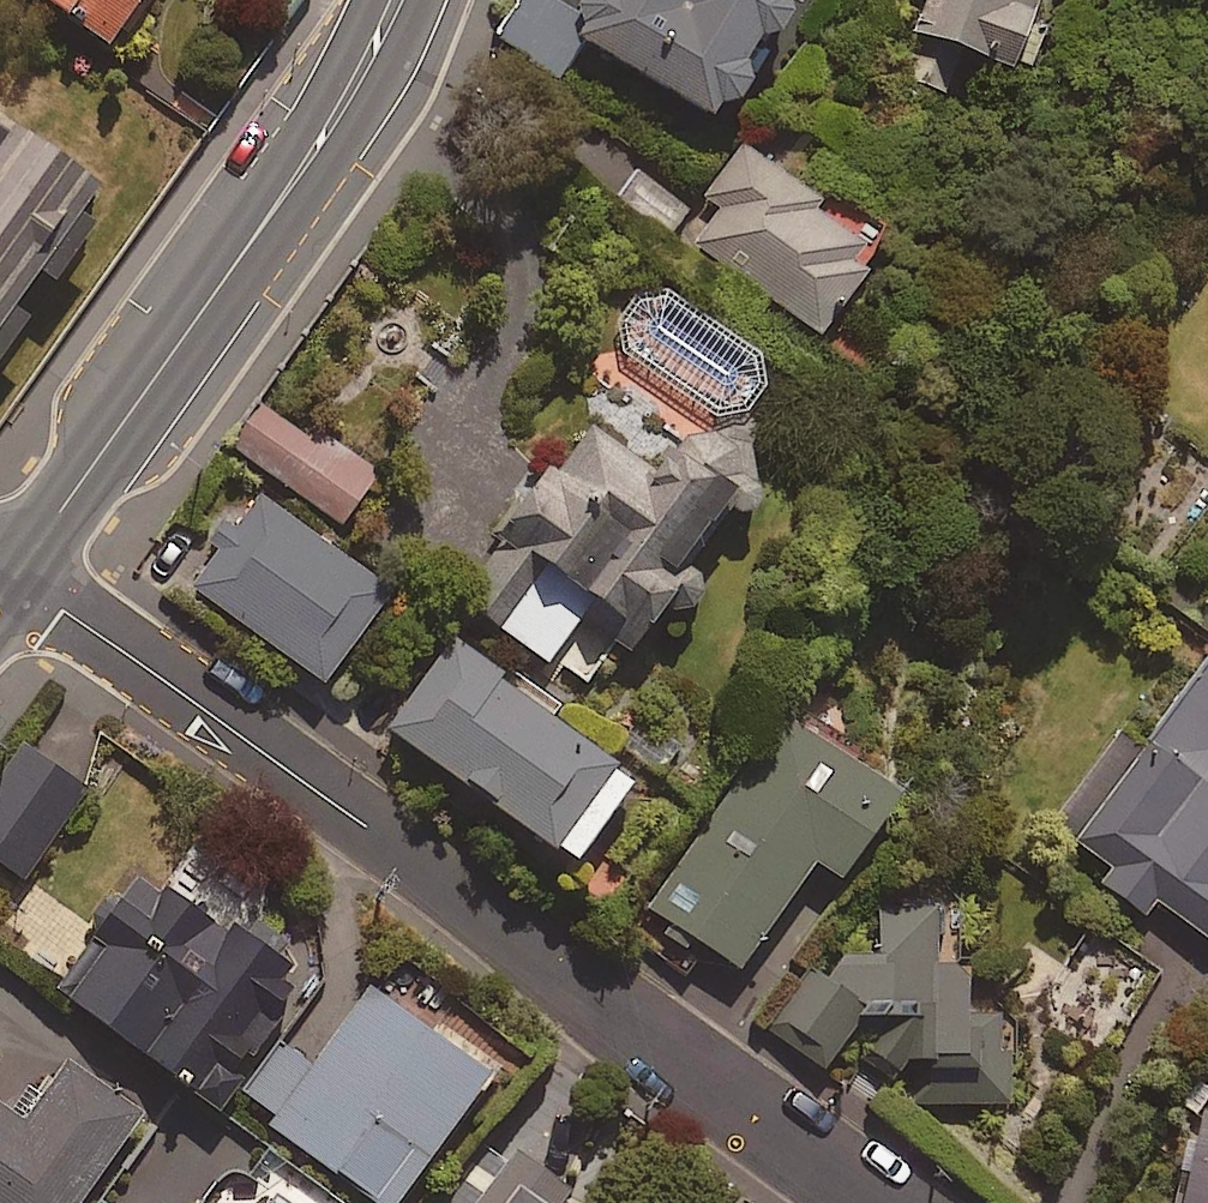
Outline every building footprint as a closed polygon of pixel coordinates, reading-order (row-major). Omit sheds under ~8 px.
[(102,31),(125,0),(59,0),(102,31)] [(578,16),(552,0),(525,0),(497,45),(562,86),(584,52),(712,132),(719,120),(739,112),(750,94),(746,73),(762,47),(780,46),(791,34),(793,18),(783,4),(785,0),(589,0),(578,16)] [(905,87),(946,100),(960,58),(1015,76),(1040,0),(934,0),(905,87)] [(45,173),(0,139),(0,233),(45,173)] [(885,252),(743,152),(683,236),(825,336),(885,252)] [(691,211),(638,170),(615,198),(669,239),(691,211)] [(492,543),(448,597),(549,681),(586,637),(627,671),(669,621),(683,622),(699,614),(706,597),(703,580),(742,528),(760,521),(764,508),(759,496),(750,491),(749,439),(683,441),(597,379),(483,536),(492,543)] [(376,478),(264,409),(238,453),(350,522),(376,478)] [(390,601),(258,502),(192,592),(324,691),(390,601)] [(562,710),(461,635),(385,737),(573,877),(635,794),(548,729),(562,710)] [(1142,744),(1155,754),(1081,846),(1207,949),(1207,662),(1142,744)] [(696,963),(703,952),(738,977),(814,872),(841,892),(901,808),(791,729),(648,929),(696,963)] [(24,750),(0,784),(0,869),(23,885),(87,793),(24,750)] [(221,1120),(243,1090),(236,1085),(308,986),(282,967),(293,951),(250,920),(232,945),(139,877),(52,995),(221,1120)] [(963,905),(896,907),(829,982),(822,976),(771,1033),(828,1080),(910,1078),(911,1110),(1010,1108),(1008,1021),(966,1022),(963,905)] [(372,993),(315,1071),(286,1049),(241,1110),(370,1202),(402,1202),(492,1080),(372,993)] [(141,1123),(69,1070),(25,1131),(0,1113),(0,1202),(84,1202),(141,1123)] [(1201,1118),(1178,1202),(1207,1202),(1207,1120),(1201,1118)] [(614,1178),(582,1151),(561,1177),(528,1150),(485,1202),(594,1202),(614,1178)]
